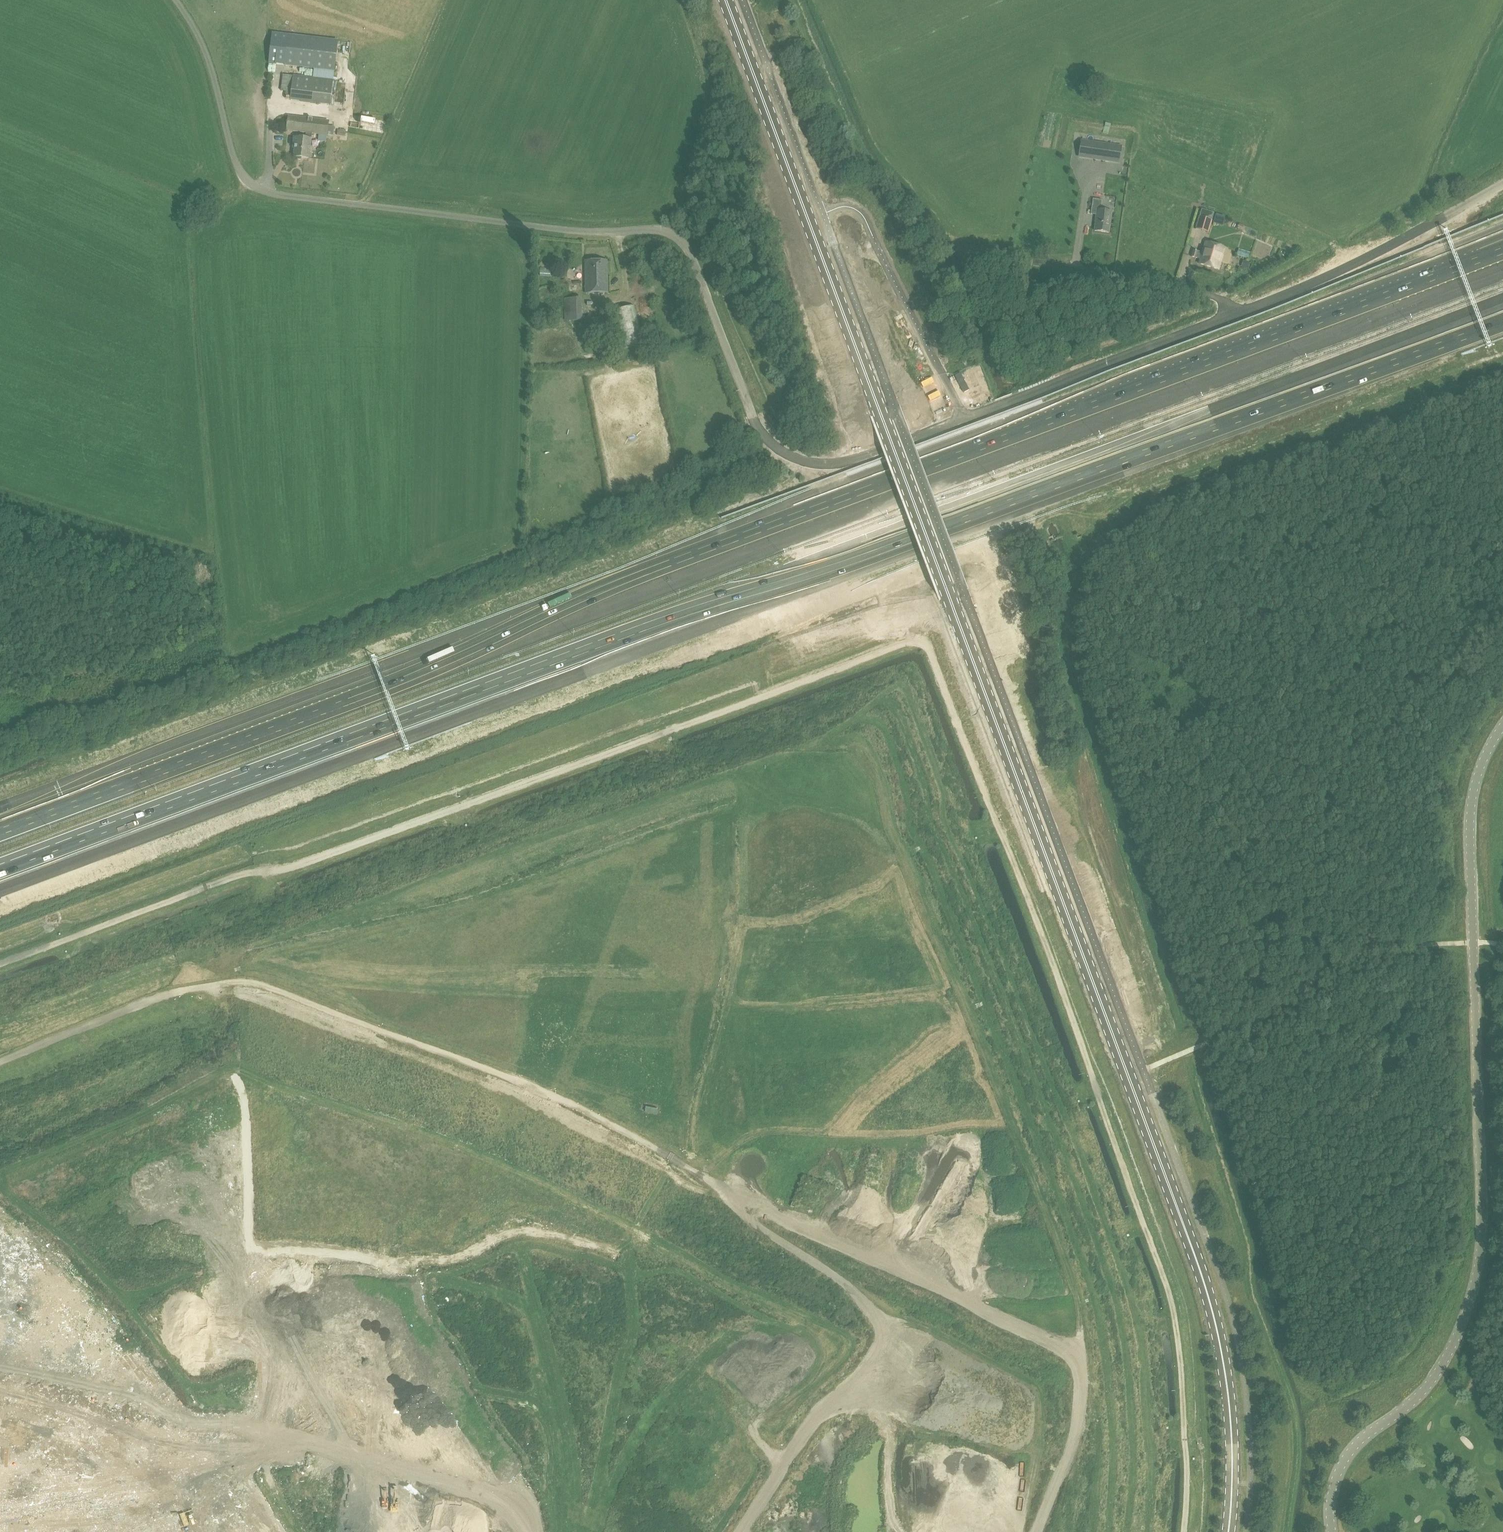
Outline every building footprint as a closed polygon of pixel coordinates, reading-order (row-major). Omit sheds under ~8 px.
[(335,71),(338,40),(272,33),(269,64),(335,71)] [(291,92),(293,76),(283,75),(281,91),(291,92)] [(333,81),(293,76),(291,92),(290,100),(330,105),(333,81)] [(286,131),(307,133),(312,134),(328,136),(330,121),(288,116),(286,131)] [(312,134),(307,133),(307,139),(295,137),(294,143),(296,143),(294,157),(296,157),(296,159),(301,160),(302,158),(309,158),(311,138),(312,134)] [(1082,141),(1079,157),(1119,162),(1121,147),(1082,141)] [(1112,212),(1101,210),(1102,201),(1093,199),(1091,214),(1097,215),(1095,231),(1109,233),(1112,212)] [(1200,216),(1211,220),(1213,213),(1202,210),(1200,216)] [(1225,217),(1217,214),(1214,222),(1222,225),(1225,217)] [(1213,220),(1211,220),(1200,216),(1199,216),(1195,229),(1209,233),(1213,220)] [(1206,242),(1203,253),(1193,250),(1191,256),(1201,259),(1199,264),(1219,270),(1225,248),(1206,242)] [(585,261),(586,293),(608,293),(607,261),(585,261)] [(1248,269),(1250,263),(1243,261),(1241,267),(1248,269)] [(540,268),(540,277),(553,277),(553,269),(540,268)] [(564,321),(583,321),(583,298),(564,298),(564,321)] [(644,345),(633,306),(613,311),(624,350),(644,345)] [(1248,419),(1258,415),(1256,409),(1246,413),(1248,419)] [(905,1241),(914,1243),(916,1233),(908,1231),(905,1241)] [(65,1315),(69,1330),(75,1329),(71,1314),(65,1315)] [(58,1344),(55,1331),(43,1333),(43,1334),(34,1336),(36,1348),(58,1344)] [(181,1428),(186,1430),(189,1420),(184,1418),(181,1428)] [(0,1433),(0,1458),(1,1461),(12,1457),(2,1432),(0,1433)] [(25,1466),(27,1474),(43,1470),(41,1461),(25,1466)] [(512,1467),(503,1476),(506,1479),(516,1471),(512,1467)]
